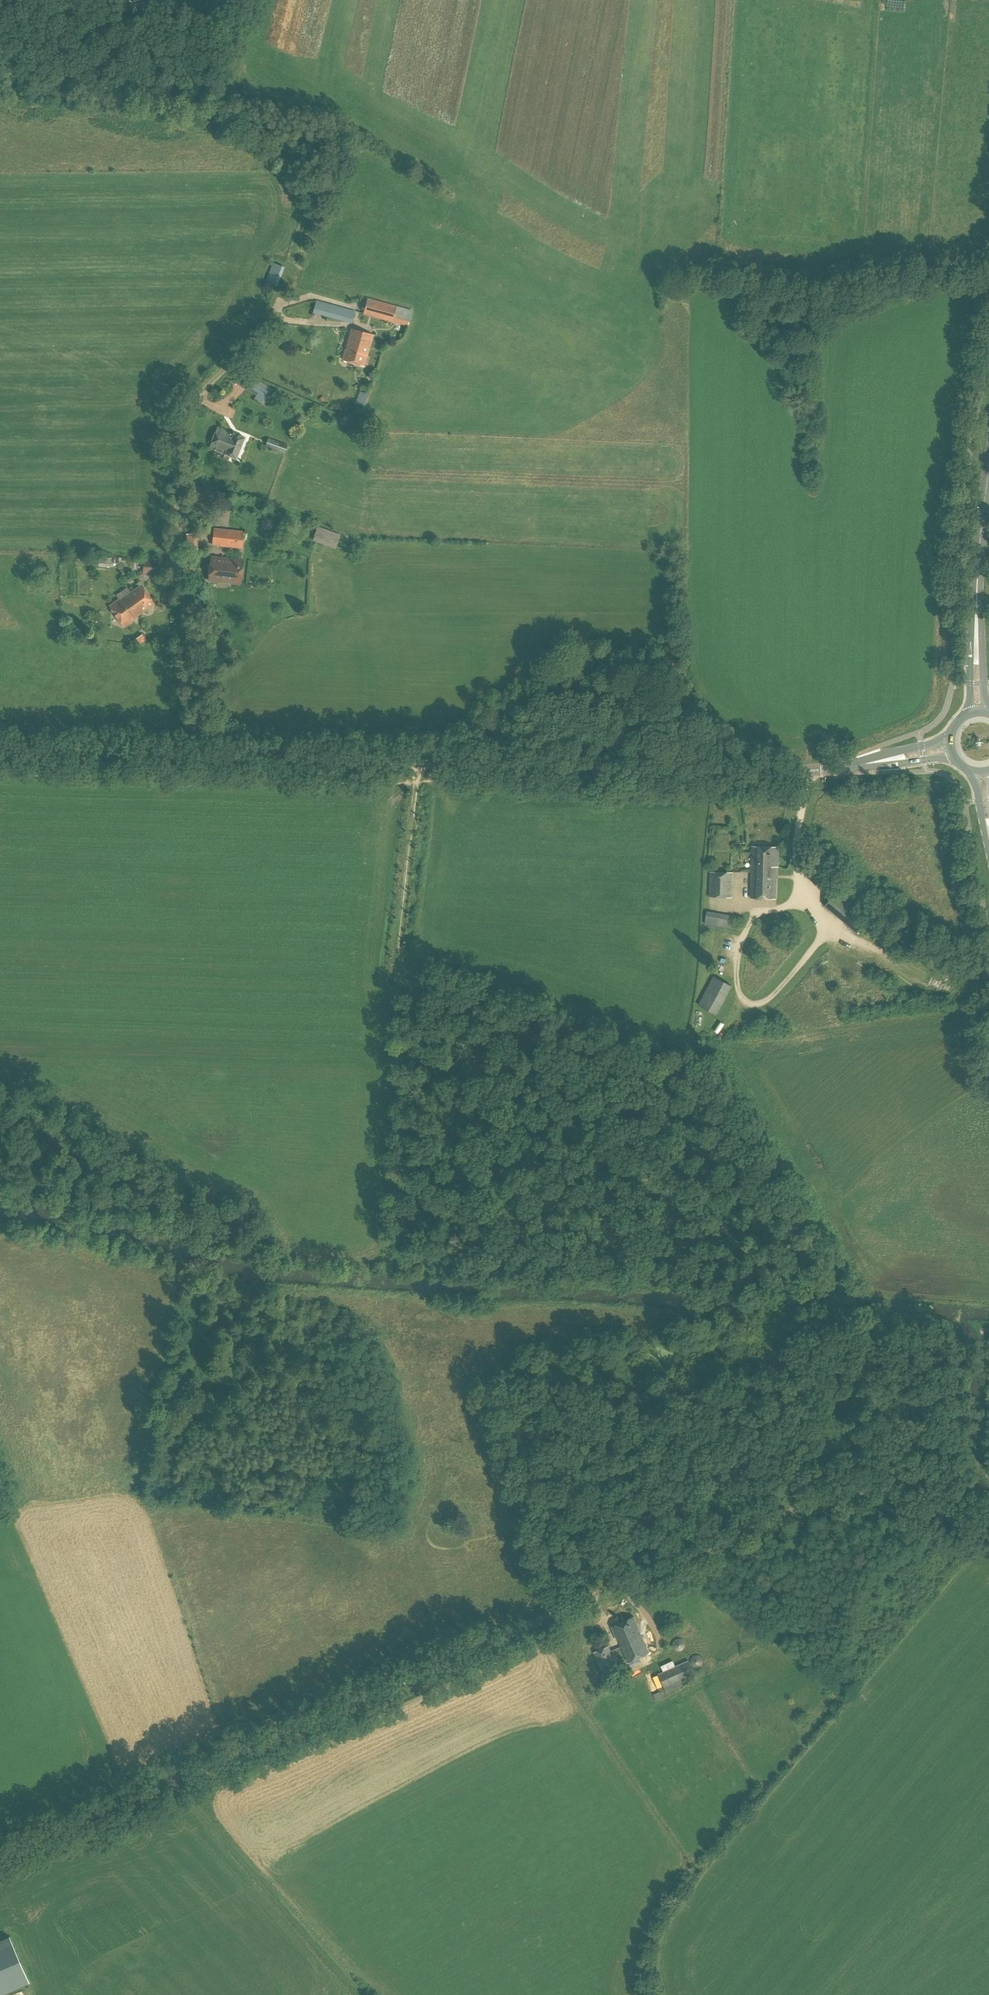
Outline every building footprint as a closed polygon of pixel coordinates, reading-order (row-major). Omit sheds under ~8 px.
[(277,286),(284,267),(273,263),(266,281),(277,286)] [(407,326),(412,311),(397,307),(368,298),(363,314),(392,322),(407,326)] [(352,323),(355,311),(316,300),(313,312),(352,323)] [(365,366),(373,335),(351,329),(343,360),(365,366)] [(264,384),(244,372),(240,379),(239,378),(236,384),(256,396),(254,400),(261,404),(266,396),(271,398),(275,390),(264,384)] [(363,406),(367,394),(359,391),(355,404),(363,406)] [(236,459),(245,438),(218,427),(210,448),(225,454),(236,459)] [(284,453),(287,444),(267,438),(265,446),(284,453)] [(335,549),(340,535),(317,527),(312,540),(335,549)] [(242,548),(244,531),(214,528),(212,545),(242,548)] [(116,561),(116,559),(99,557),(98,566),(111,567),(111,561),(116,561)] [(241,584),(243,560),(211,557),(209,581),(222,582),(222,580),(230,581),(230,583),(241,584)] [(158,574),(158,560),(134,559),(134,563),(143,563),(143,573),(158,574)] [(125,597),(138,615),(154,604),(141,585),(125,597)] [(133,619),(138,615),(125,597),(119,600),(119,599),(109,606),(124,627),(134,620),(133,619)] [(138,646),(146,640),(142,634),(133,641),(138,646)] [(751,873),(777,874),(777,867),(779,867),(779,847),(752,846),(751,873)] [(732,898),(733,872),(710,872),(709,897),(732,898)] [(777,877),(777,874),(751,873),(751,898),(776,899),(777,877)] [(738,930),(741,917),(707,911),(705,924),(738,930)] [(932,959),(924,955),(923,956),(912,952),(908,959),(928,968),(932,959)] [(720,971),(719,979),(728,980),(729,972),(720,971)] [(717,1015),(732,986),(714,976),(698,1005),(717,1015)] [(649,1653),(639,1630),(640,1630),(634,1616),(612,1626),(618,1641),(619,1641),(628,1662),(649,1653)] [(602,1673),(618,1666),(609,1645),(593,1652),(602,1673)] [(666,1693),(683,1685),(680,1680),(694,1674),(689,1660),(658,1674),(666,1693)] [(656,1701),(663,1698),(660,1691),(653,1694),(656,1701)]
